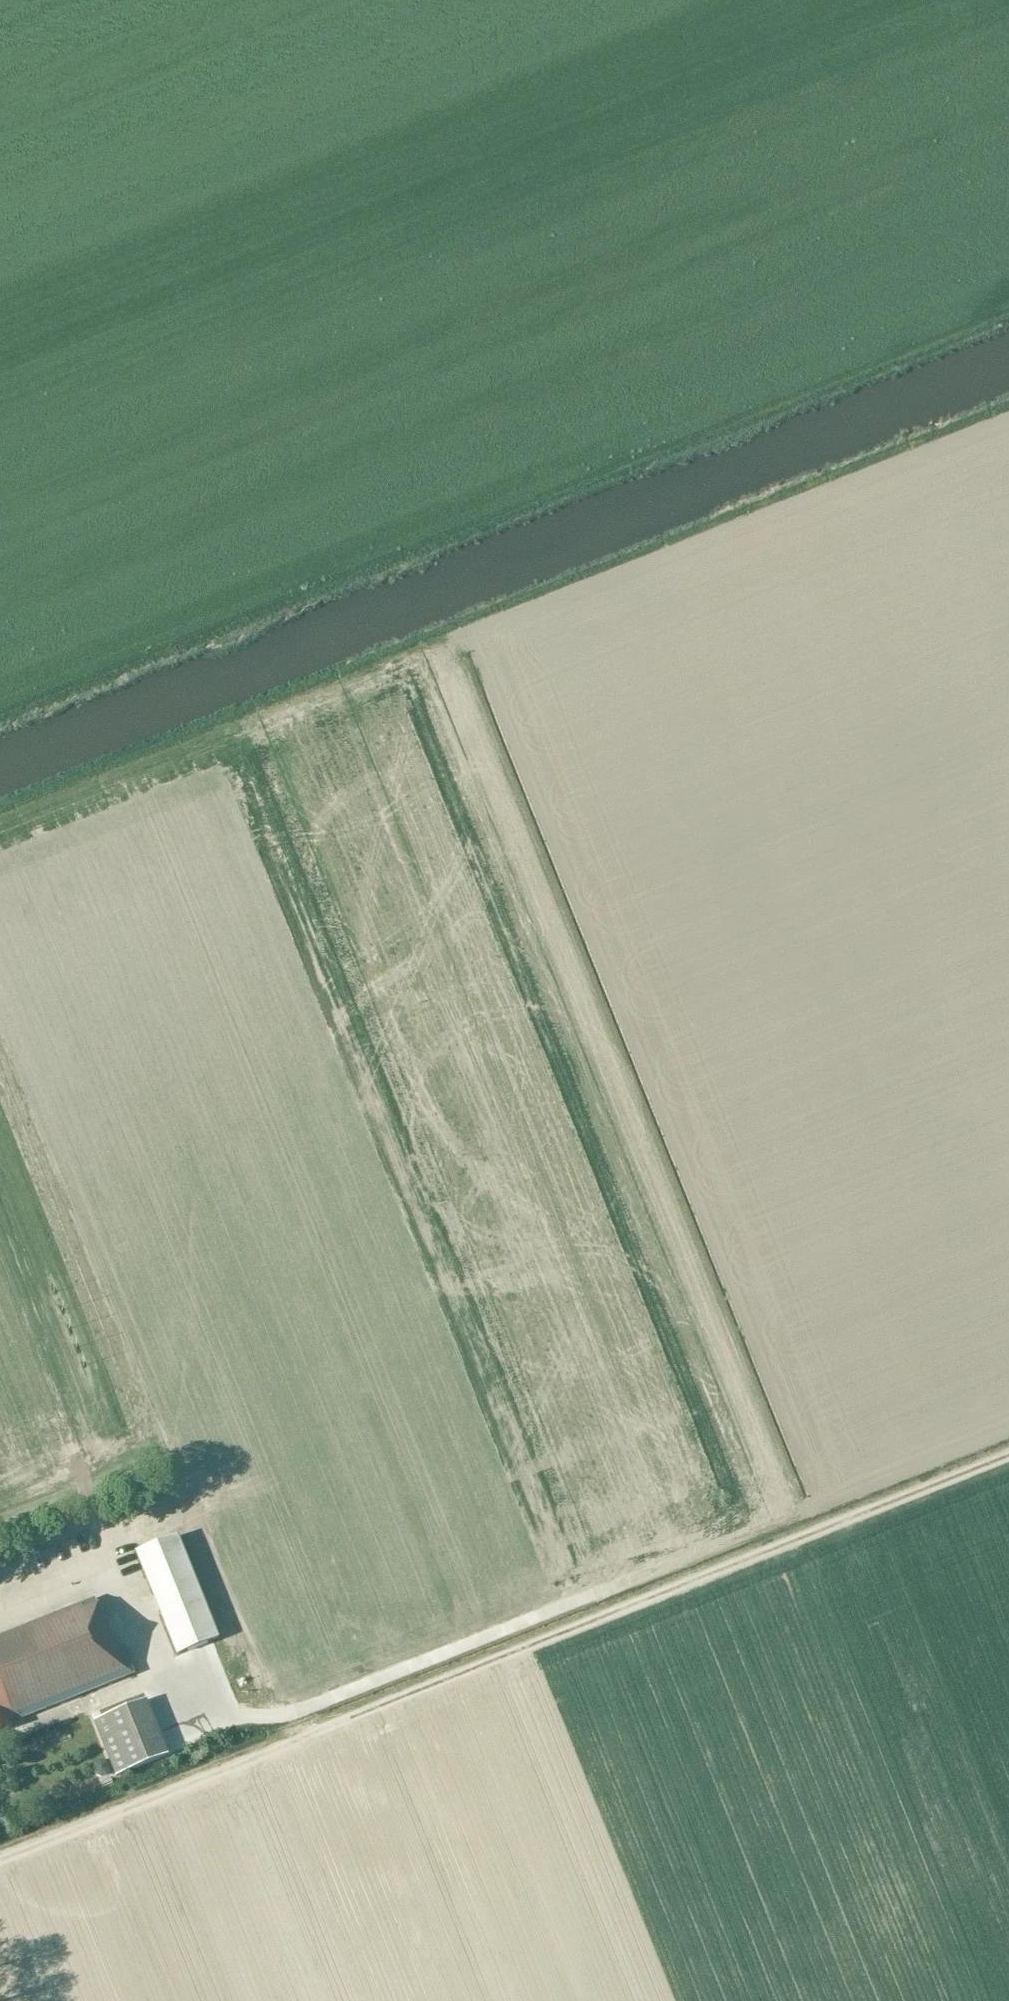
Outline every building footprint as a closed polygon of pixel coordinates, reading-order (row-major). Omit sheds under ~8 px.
[(136,1553),(178,1656),(221,1638),(180,1536),(136,1553)] [(14,1727),(13,1723),(136,1673),(114,1617),(108,1619),(102,1603),(100,1604),(97,1596),(0,1635),(0,1732),(14,1727)] [(170,1759),(148,1703),(96,1724),(118,1779),(170,1759)] [(96,1764),(94,1770),(96,1776),(102,1779),(108,1777),(111,1771),(108,1765),(102,1762),(96,1764)]
